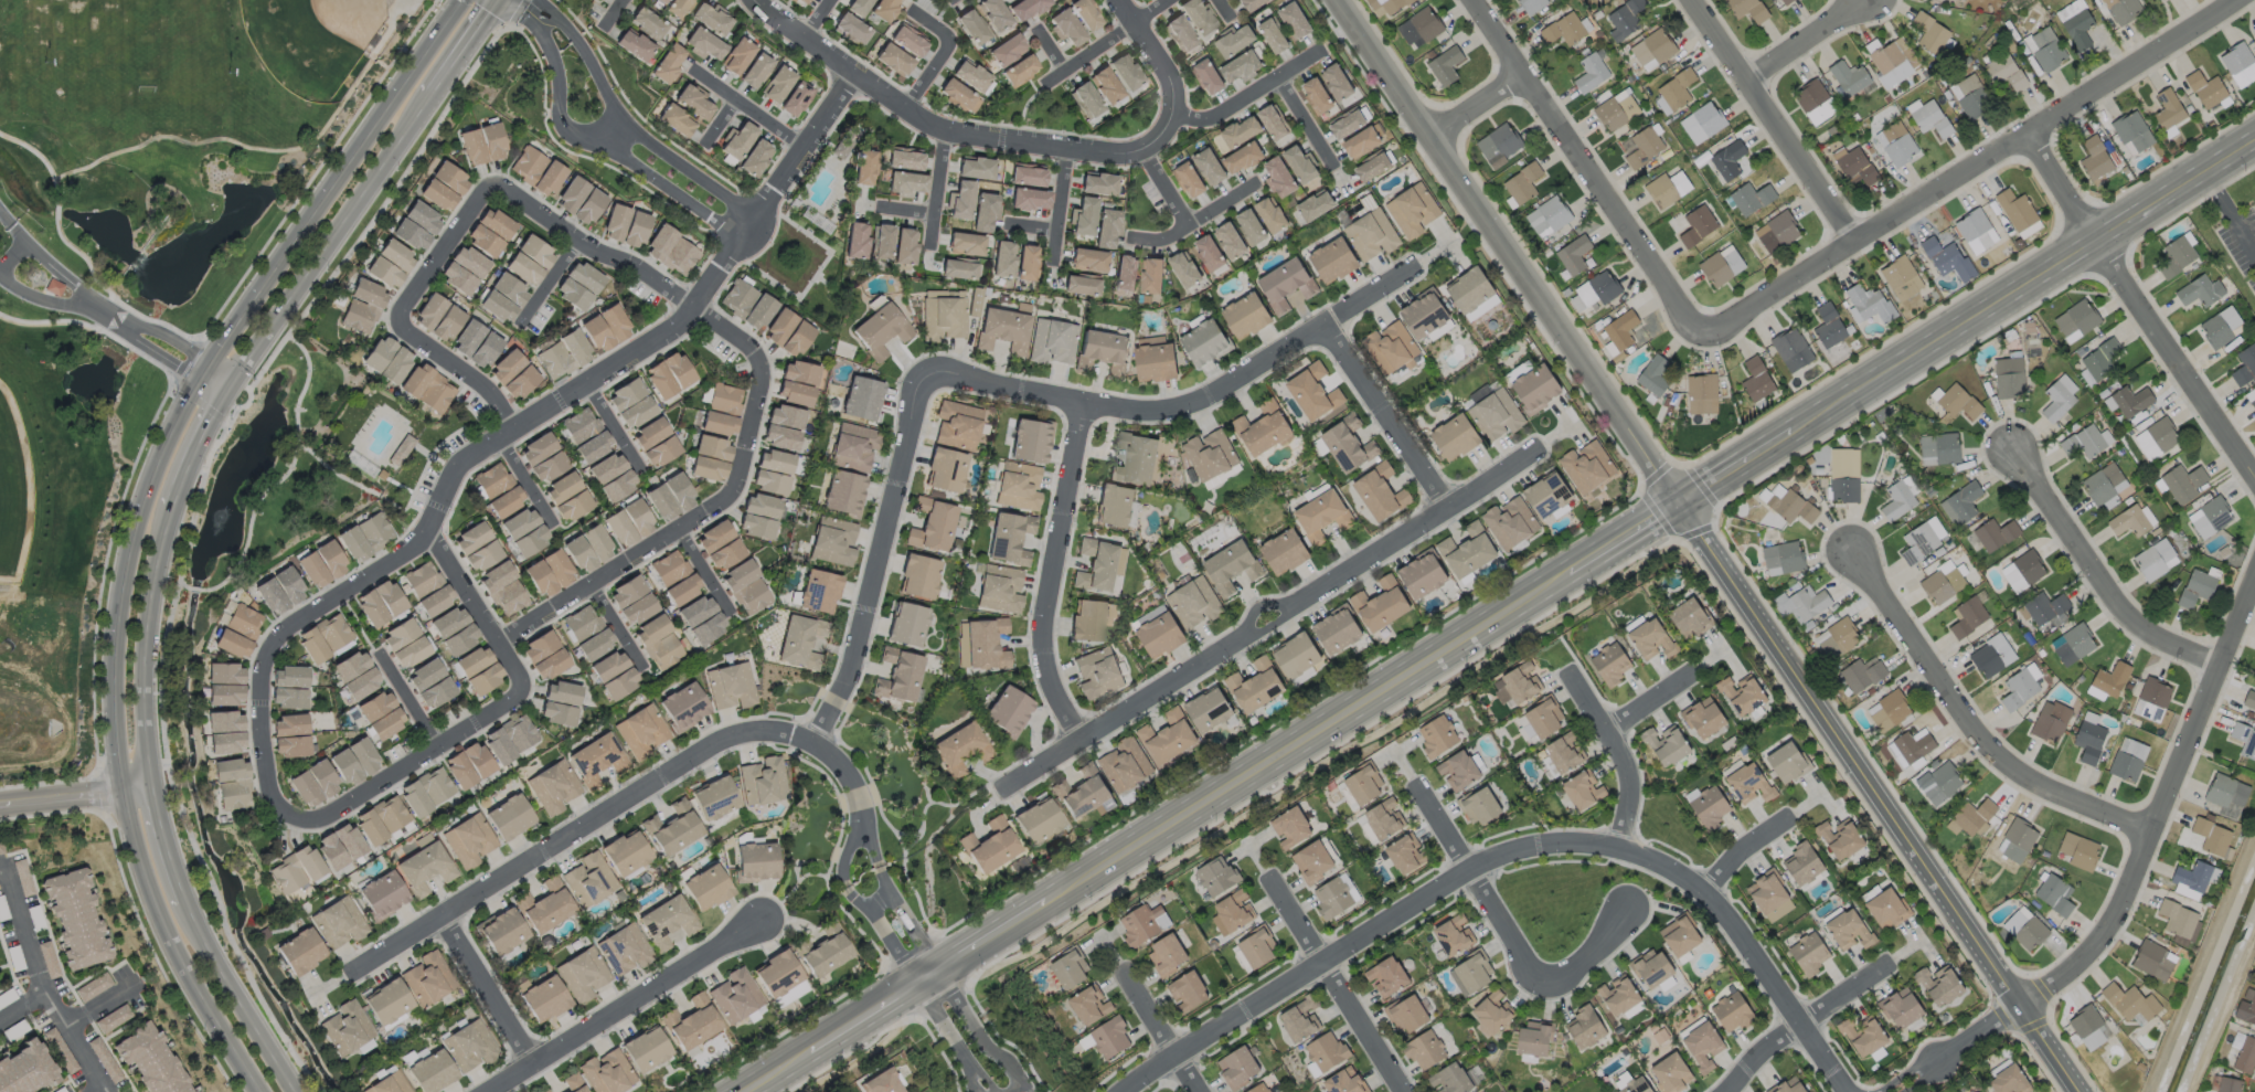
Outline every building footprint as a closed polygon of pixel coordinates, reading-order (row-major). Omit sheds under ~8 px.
[(667,10),(680,19),(693,0),(673,0),(667,10)] [(804,9),(790,0),(809,0),(804,9)] [(845,10),(852,0),(873,0),(860,20),(845,10)] [(883,23),(900,0),(880,0),(870,14),(883,23)] [(976,7),(986,0),(995,0),(1010,23),(992,34),(976,7)] [(1006,10),(1021,0),(1044,0),(1046,4),(1014,24),(1006,10)] [(1066,7),(1075,0),(1082,0),(1099,24),(1085,34),(1066,7)] [(1178,8),(1188,0),(1195,0),(1214,26),(1199,36),(1178,8)] [(1252,14),(1241,0),(1274,0),(1252,14)] [(1373,10),(1383,4),(1389,15),(1416,0),(1371,0),(1369,1),(1373,10)] [(1530,19),(1551,6),(1548,0),(1519,0),(1530,19)] [(1618,44),(1639,29),(1631,18),(1647,6),(1643,0),(1634,0),(1609,18),(1612,35),(1618,44)] [(1724,2),(1727,0),(1759,0),(1769,17),(1758,24),(1752,14),(1737,23),(1724,2)] [(2081,57),(2096,47),(2086,30),(2096,23),(2081,0),(2076,0),(2053,14),(2081,57)] [(2120,28),(2145,11),(2137,0),(2101,0),(2120,28)] [(700,3),(692,17),(723,35),(732,22),(700,3)] [(1278,13),(1296,3),(1312,32),(1295,42),(1278,13)] [(1398,29),(1414,51),(1444,30),(1428,8),(1398,29)] [(640,9),(629,24),(657,42),(667,26),(640,9)] [(954,18),(968,9),(985,38),(971,46),(954,18)] [(1047,20),(1068,50),(1083,40),(1062,10),(1047,20)] [(1605,17),(1597,22),(1593,15),(1600,10),(1605,17)] [(1587,19),(1596,31),(1571,46),(1563,36),(1549,45),(1541,33),(1574,11),(1582,22),(1587,19)] [(1921,11),(1911,25),(1924,34),(1917,45),(1945,63),(1961,38),(1921,11)] [(834,30),(844,14),(872,32),(861,47),(834,30)] [(1161,25),(1177,15),(1195,44),(1179,54),(1161,25)] [(1258,29),(1273,20),(1290,47),(1276,56),(1258,29)] [(1209,49),(1246,24),(1256,40),(1219,64),(1209,49)] [(698,28),(688,43),(716,64),(727,50),(698,28)] [(890,40),(916,59),(925,45),(898,28),(890,40)] [(2023,43),(2044,76),(2070,61),(2049,28),(2023,43)] [(1630,52),(1648,75),(1678,53),(1661,30),(1630,52)] [(625,31),(615,45),(643,64),(653,49),(625,31)] [(986,54),(1013,34),(1023,49),(994,68),(986,54)] [(740,40),(722,66),(737,76),(755,50),(740,40)] [(1900,41),(1918,75),(1889,91),(1871,56),(1900,41)] [(672,43),(651,75),(667,85),(688,53),(672,43)] [(875,60),(885,44),(913,64),(902,78),(875,60)] [(2241,92),(2254,83),(2254,61),(2244,44),(2221,60),(2241,92)] [(1432,83),(1436,92),(1457,79),(1450,67),(1466,59),(1458,45),(1422,66),(1432,83)] [(1220,71),(1252,52),(1262,68),(1228,87),(1220,71)] [(1983,67),(1996,89),(2007,83),(2013,94),(2028,86),(2008,53),(1983,67)] [(758,54),(741,82),(754,91),(772,63),(758,54)] [(1581,64),(1588,75),(1574,85),(1583,98),(1613,77),(1596,54),(1581,64)] [(998,73),(1027,55),(1036,71),(1008,88),(998,73)] [(1106,65),(1125,94),(1139,84),(1119,55),(1106,65)] [(1189,71),(1205,60),(1223,88),(1206,98),(1189,71)] [(950,74),(977,94),(987,82),(959,62),(950,74)] [(1321,73),(1340,103),(1357,93),(1338,63),(1321,73)] [(1829,72),(1849,103),(1876,85),(1863,66),(1851,75),(1842,63),(1829,72)] [(779,66),(760,94),(777,105),(796,77),(779,66)] [(1086,78),(1105,106),(1119,96),(1100,68),(1086,78)] [(1658,93),(1673,115),(1693,102),(1685,91),(1699,82),(1691,71),(1658,93)] [(2184,81),(2206,115),(2231,99),(2217,78),(2206,85),(2199,72),(2184,81)] [(1951,91),(1971,125),(1996,110),(1975,76),(1951,91)] [(1301,87),(1317,77),(1334,107),(1319,116),(1301,87)] [(936,93),(945,79),(974,98),(965,112),(936,93)] [(798,81),(778,109),(793,119),(812,91),(798,81)] [(1819,82),(1840,112),(1817,128),(1796,98),(1819,82)] [(1067,93),(1082,83),(1100,110),(1086,120),(1067,93)] [(687,87),(677,103),(705,124),(716,109),(687,87)] [(2159,97),(2166,110),(2155,117),(2169,141),(2179,136),(2176,129),(2190,121),(2171,91),(2159,97)] [(1597,114),(1612,135),(1642,114),(1628,92),(1597,114)] [(1911,116),(1924,136),(1935,129),(1944,141),(1956,132),(1934,99),(1911,116)] [(1680,125),(1698,148),(1727,126),(1711,103),(1680,125)] [(666,104),(656,119),(687,139),(696,125),(666,104)] [(1256,115),(1272,106),(1288,134),(1273,142),(1256,115)] [(1330,126),(1339,142),(1369,125),(1359,109),(1330,126)] [(2109,130),(2128,160),(2156,142),(2137,113),(2109,130)] [(1221,134),(1230,150),(1263,131),(1254,116),(1221,134)] [(744,121),(721,152),(736,163),(759,132),(744,121)] [(1876,139),(1898,170),(1922,153),(1901,123),(1876,139)] [(480,129),(489,161),(508,156),(499,124),(480,129)] [(1478,144),(1496,170),(1527,149),(1509,124),(1478,144)] [(1621,150),(1635,171),(1669,150),(1652,125),(1632,138),(1632,144),(1621,150)] [(862,134),(843,160),(832,152),(851,126),(862,134)] [(1343,145),(1353,160),(1382,142),(1373,127),(1343,145)] [(478,130),(488,163),(469,169),(459,136),(478,130)] [(2081,165),(2097,192),(2110,184),(2106,177),(2117,170),(2097,136),(2087,142),(2095,156),(2081,165)] [(757,140),(741,168),(755,177),(773,150),(757,140)] [(1705,163),(1722,189),(1742,176),(1734,162),(1747,153),(1740,140),(1705,163)] [(1222,162),(1231,178),(1264,159),(1255,144),(1222,162)] [(1283,155),(1304,185),(1319,176),(1299,144),(1283,155)] [(1837,160),(1850,181),(1860,176),(1869,190),(1882,181),(1860,145),(1837,160)] [(526,148),(550,163),(532,188),(509,171),(526,148)] [(889,149),(886,168),(918,170),(919,151),(889,149)] [(1192,160),(1209,150),(1226,179),(1210,189),(1192,160)] [(855,152),(852,184),(869,187),(873,153),(855,152)] [(1355,170),(1364,185),(1394,169),(1385,152),(1355,170)] [(1263,166),(1281,199),(1298,189),(1279,156),(1263,166)] [(959,159),(957,177),(990,180),(991,161),(959,159)] [(445,162),(433,178),(459,197),(471,181),(445,162)] [(553,162),(533,189),(546,200),(567,173),(553,162)] [(1171,172),(1188,162),(1205,191),(1188,201),(1171,172)] [(1503,185),(1519,209),(1539,195),(1531,184),(1544,176),(1536,163),(1503,185)] [(1008,165),(1007,187),(1040,189),(1042,167),(1008,165)] [(1646,188),(1661,211),(1693,190),(1682,172),(1670,180),(1667,173),(1646,188)] [(1081,173),(1115,179),(1111,198),(1077,193),(1081,173)] [(889,174),(887,191),(924,194),(925,178),(889,174)] [(574,177),(591,188),(570,216),(553,205),(574,177)] [(430,180),(458,199),(448,214),(421,197),(430,180)] [(951,183),(946,219),(967,221),(971,185),(951,183)] [(1386,208),(1408,240),(1444,216),(1422,183),(1386,208)] [(1731,199),(1746,222),(1778,200),(1770,188),(1756,197),(1749,185),(1731,199)] [(593,190),(572,218),(586,229),(607,201),(593,190)] [(1302,197),(1297,200),(1294,193),(1299,190),(1302,197)] [(1297,209),(1308,226),(1338,208),(1327,190),(1297,209)] [(1997,199),(2018,235),(2041,222),(2025,197),(2017,201),(2011,190),(1997,199)] [(1010,191),(1009,208),(1046,212),(1047,195),(1010,191)] [(1363,208),(1353,212),(1356,217),(1377,207),(1370,193),(1359,198),(1363,208)] [(975,195),(969,233),(987,235),(993,199),(975,195)] [(1071,233),(1089,236),(1096,199),(1077,195),(1071,233)] [(1254,206),(1270,197),(1289,226),(1274,236),(1254,206)] [(1539,209),(1555,234),(1574,221),(1559,197),(1539,209)] [(416,202),(405,219),(433,236),(444,220),(416,202)] [(1684,218),(1706,203),(1723,229),(1689,251),(1681,240),(1693,231),(1684,218)] [(613,205),(603,237),(620,243),(631,212),(613,205)] [(1234,218),(1249,208),(1268,238),(1254,248),(1234,218)] [(491,209),(480,226),(507,243),(518,226),(491,209)] [(1344,230),(1365,266),(1401,245),(1380,209),(1344,230)] [(1956,225),(1976,258),(1996,246),(1987,233),(1993,229),(1981,210),(1956,225)] [(1097,211),(1118,213),(1115,250),(1094,247),(1097,211)] [(1763,240),(1774,256),(1805,235),(1789,211),(1766,226),(1772,233),(1763,240)] [(634,213),(624,244),(641,250),(651,219),(634,213)] [(403,220),(393,234),(418,254),(429,238),(403,220)] [(1213,233),(1231,263),(1248,253),(1231,223),(1213,233)] [(662,224),(642,251),(659,262),(678,236),(662,224)] [(848,225),(844,257),(862,258),(865,226),(848,225)] [(477,226),(466,242),(493,261),(504,245),(477,226)] [(874,226),(870,259),(887,262),(892,229),(874,226)] [(896,230),(893,264),(911,266),(914,232),(896,230)] [(1305,250),(1328,288),(1360,268),(1337,230),(1305,250)] [(2180,269),(2164,280),(2155,267),(2168,257),(2161,247),(2180,234),(2195,256),(2179,268),(2180,269)] [(949,235),(947,253),(980,257),(982,238),(949,235)] [(1919,246),(1943,280),(1956,272),(1965,284),(1977,276),(1956,244),(1945,251),(1935,235),(1919,246)] [(529,236),(518,252),(544,269),(555,255),(529,236)] [(1192,246),(1209,236),(1226,264),(1211,275),(1192,246)] [(1556,255),(1573,280),(1587,272),(1579,258),(1593,250),(1585,237),(1556,255)] [(390,242),(379,256),(405,275),(416,259),(390,242)] [(681,242),(663,265),(682,278),(700,255),(681,242)] [(993,243),(1014,245),(1011,279),(990,277),(993,243)] [(465,246),(453,263),(479,282),(491,265),(465,246)] [(1020,247),(1015,279),(1031,282),(1034,250),(1020,247)] [(1073,251),(1105,255),(1103,275),(1070,271),(1073,251)] [(1166,263),(1183,252),(1202,280),(1184,291),(1166,263)] [(517,254),(506,269),(533,289),(543,274),(517,254)] [(1700,267),(1715,291),(1735,279),(1720,255),(1700,267)] [(1116,256),(1134,258),(1130,289),(1113,288),(1116,256)] [(1882,272),(1902,304),(1925,288),(1905,256),(1882,272)] [(377,258),(404,278),(393,293),(366,274),(377,258)] [(1257,283),(1278,317),(1319,293),(1297,258),(1257,283)] [(1141,262),(1161,262),(1160,296),(1140,295),(1141,262)] [(578,263),(567,278),(594,296),(605,280),(578,263)] [(940,263),(938,278),(971,282),(974,266),(940,263)] [(451,264),(440,278),(467,298),(478,284),(451,264)] [(1448,291),(1467,318),(1499,295),(1480,268),(1448,291)] [(1576,293),(1592,315),(1624,294),(1609,271),(1576,293)] [(502,273),(491,288),(518,308),(529,293),(502,273)] [(2202,273),(2209,284),(2215,279),(2224,293),(2202,307),(2195,297),(2182,306),(2182,305),(2181,305),(2172,294),(2173,293),(2202,273)] [(50,277),(43,290),(58,297),(65,285),(50,277)] [(1065,278),(1098,282),(1097,296),(1064,294),(1065,278)] [(566,279),(555,295),(581,314),(592,298),(566,279)] [(734,279),(717,305),(741,319),(757,295),(734,279)] [(358,280),(351,297),(381,309),(387,293),(358,280)] [(1878,315),(1859,326),(1851,312),(1857,309),(1851,299),(1854,297),(1851,291),(1860,285),(1869,299),(1883,290),(1900,318),(1885,327),(1878,315)] [(970,289),(967,317),(976,318),(980,291),(970,289)] [(487,290),(477,305),(508,326),(518,310),(487,290)] [(921,294),(923,340),(965,339),(962,293),(921,294)] [(433,294),(413,321),(428,332),(448,305),(433,294)] [(759,294),(740,321),(756,333),(776,306),(759,294)] [(1221,315),(1238,343),(1273,324),(1255,294),(1221,315)] [(1403,315),(1421,341),(1453,320),(1434,294),(1403,315)] [(2083,298),(2088,307),(2091,306),(2102,321),(2081,336),(2076,328),(2063,337),(2052,320),(2064,311),(2064,310),(2083,298)] [(351,299),(381,311),(371,336),(341,324),(351,299)] [(848,331),(872,363),(910,333),(885,301),(848,331)] [(1817,311),(1826,327),(1817,332),(1828,350),(1850,336),(1830,303),(1817,311)] [(2233,337),(2213,351),(2203,337),(2205,335),(2199,326),(2229,305),(2241,322),(2229,330),(2233,337)] [(599,316),(614,306),(632,333),(617,343),(599,316)] [(450,307),(432,333),(448,344),(466,318),(450,307)] [(779,309),(759,335),(775,346),(795,320),(779,309)] [(983,309),(976,348),(1023,357),(1030,318),(983,309)] [(1604,330),(1619,354),(1635,344),(1627,332),(1640,324),(1632,311),(1604,330)] [(1626,330),(1637,347),(1663,331),(1651,313),(1626,330)] [(579,328),(596,317),(614,344),(597,356),(579,328)] [(1181,340),(1200,370),(1233,349),(1214,319),(1181,340)] [(470,321),(451,347),(467,358),(486,332),(470,321)] [(796,321),(777,348),(793,358),(811,332),(796,321)] [(1035,321),(1030,361),(1072,368),(1077,328),(1035,321)] [(1364,343),(1386,378),(1422,356),(1401,321),(1364,343)] [(1774,344),(1800,329),(1819,362),(1793,377),(1774,344)] [(576,330),(560,340),(577,369),(594,359),(576,330)] [(1082,331),(1075,369),(1124,379),(1130,340),(1082,331)] [(488,333),(504,344),(487,370),(471,359),(488,333)] [(2115,370),(2095,383),(2080,360),(2096,349),(2095,348),(2112,336),(2120,350),(2107,359),(2115,370)] [(382,338),(396,348),(376,374),(362,363),(382,338)] [(2254,340),(2254,342),(2254,373),(2252,375),(2253,378),(2237,388),(2229,374),(2242,365),(2234,354),(2254,340)] [(535,358),(557,343),(575,370),(552,384),(535,358)] [(1136,351),(1140,384),(1178,379),(1173,346),(1136,351)] [(400,349),(415,360),(395,388),(379,377),(400,349)] [(513,350),(526,364),(501,388),(488,373),(513,350)] [(660,362),(677,390),(694,380),(678,351),(660,362)] [(1657,354),(1637,384),(1660,401),(1671,384),(1660,377),(1670,363),(1657,354)] [(1754,378),(1743,384),(1755,403),(1778,389),(1757,356),(1745,364),(1754,378)] [(2021,358),(2022,372),(2024,397),(1996,400),(1993,374),(1992,374),(1990,360),(2021,358)] [(783,361),(779,379),(812,385),(816,368),(783,361)] [(1286,384),(1313,424),(1345,402),(1319,362),(1286,384)] [(419,363),(434,374),(415,402),(400,391),(419,363)] [(659,363),(677,392),(660,402),(643,373),(659,363)] [(1512,388),(1532,415),(1565,392),(1545,364),(1512,388)] [(526,368),(539,381),(515,402),(503,389),(526,368)] [(850,377),(840,413),(873,422),(883,385),(850,377)] [(1689,379),(1690,415),(1717,414),(1715,378),(1689,379)] [(438,379),(457,392),(439,416),(421,402),(438,379)] [(606,396),(616,413),(643,395),(634,379),(606,396)] [(2063,412),(2051,424),(2050,423),(2049,424),(2039,413),(2040,412),(2039,412),(2051,401),(2042,392),(2056,379),(2075,400),(2063,412)] [(779,382),(775,400),(807,407),(811,390),(779,382)] [(1953,382),(1967,396),(1969,395),(1982,409),(1971,421),(1959,409),(1950,418),(1945,414),(1946,413),(1934,401),(1953,382)] [(711,385),(705,411),(735,416),(740,391),(711,385)] [(2124,385),(2131,396),(2145,386),(2155,401),(2125,420),(2108,395),(2124,385)] [(2247,391),(2254,408),(2254,387),(2247,391)] [(1470,411),(1492,445),(1525,423),(1503,390),(1470,411)] [(616,413),(627,431),(655,414),(645,396),(616,413)] [(1234,427),(1256,462),(1297,437),(1275,402),(1234,427)] [(942,403),(933,444),(971,453),(981,412),(942,403)] [(769,405),(766,424),(799,430),(802,412),(769,405)] [(560,425),(573,447),(599,432),(586,409),(560,425)] [(704,412),(700,432),(731,438),(734,420),(704,412)] [(1321,437),(1350,477),(1381,455),(1353,415),(1321,437)] [(1432,436),(1449,465),(1483,444),(1465,415),(1432,436)] [(2171,447),(2160,454),(2144,430),(2164,415),(2173,428),(2171,430),(2178,441),(2170,445),(2171,447)] [(630,436),(640,452),(668,434),(658,418),(630,436)] [(1017,422),(1011,459),(1044,464),(1050,426),(1017,422)] [(2091,423),(2106,446),(2086,459),(2078,449),(2065,457),(2056,444),(2072,434),(2073,435),(2091,423)] [(839,424),(828,465),(866,475),(877,434),(839,424)] [(764,425),(759,443),(791,453),(797,435),(764,425)] [(1185,448),(1203,485),(1241,466),(1223,430),(1185,448)] [(1955,433),(1956,444),(1958,444),(1959,463),(1935,465),(1934,456),(1919,458),(1917,437),(1933,435),(1955,433)] [(575,449),(586,467),(613,450),(602,434),(575,449)] [(1120,434),(1113,480),(1155,487),(1162,441),(1120,434)] [(545,435),(555,450),(528,469),(518,454),(545,435)] [(698,435),(692,454),(724,462),(728,444),(698,435)] [(385,463),(395,470),(415,443),(405,436),(385,463)] [(641,453),(651,469),(679,452),(669,436),(641,453)] [(1560,463),(1582,498),(1619,475),(1596,439),(1560,463)] [(1858,478),(1858,503),(1840,503),(1840,500),(1830,500),(1830,491),(1828,491),(1828,479),(1829,479),(1829,448),(1851,449),(1858,449),(1857,478),(1858,478)] [(759,449),(755,468),(787,476),(791,457),(759,449)] [(934,449),(926,487),(959,495),(968,457),(934,449)] [(559,453),(568,468),(541,486),(531,469),(559,453)] [(586,470),(597,487),(624,468),(614,453),(586,470)] [(692,457),(689,476),(721,483),(725,464),(692,457)] [(499,459),(515,486),(486,503),(470,477),(499,459)] [(2110,462),(2123,479),(2110,487),(2115,494),(2095,508),(2085,492),(2086,491),(2080,483),(2098,469),(2098,470),(2110,462)] [(1003,464),(996,506),(1035,512),(1042,470),(1003,464)] [(2178,464),(2185,475),(2199,466),(2208,479),(2193,488),(2197,494),(2179,507),(2159,477),(2178,464)] [(1352,488),(1382,528),(1414,503),(1385,465),(1352,488)] [(754,470),(749,487),(781,496),(786,479),(754,470)] [(831,470),(821,507),(854,516),(864,479),(831,470)] [(597,488),(608,505),(636,487),(625,471),(597,488)] [(1525,495),(1544,522),(1576,500),(1556,473),(1525,495)] [(543,490),(553,507),(581,489),(571,474),(543,490)] [(662,483),(679,511),(695,501),(678,474),(662,483)] [(1916,503),(1887,523),(1878,510),(1891,500),(1884,490),(1900,479),(1916,503)] [(1976,513),(1954,528),(1937,503),(1959,489),(1959,488),(1972,479),(1981,494),(1969,502),(1976,513)] [(1791,485),(1797,489),(1794,494),(1802,501),(1808,496),(1813,501),(1810,506),(1818,512),(1808,524),(1796,515),(1787,524),(1763,503),(1772,495),(1777,500),(1787,488),(1788,489),(1791,485)] [(659,486),(678,513),(662,523),(643,496),(659,486)] [(1105,487),(1098,526),(1130,531),(1136,491),(1105,487)] [(515,488),(526,505),(499,521),(488,506),(515,488)] [(555,508),(566,524),(593,508),(582,490),(555,508)] [(1296,517),(1317,551),(1357,526),(1336,491),(1296,517)] [(746,494),(742,513),(774,521),(778,501),(746,494)] [(2225,524),(2214,532),(2198,508),(2217,494),(2227,509),(2226,510),(2232,518),(2224,523),(2225,524)] [(1483,520),(1506,553),(1542,530),(1520,496),(1483,520)] [(636,499),(653,526),(638,537),(619,510),(636,499)] [(916,499),(905,544),(946,555),(957,509),(916,499)] [(2134,503),(2150,528),(2135,538),(2127,528),(2115,537),(2114,536),(2106,524),(2107,523),(2106,522),(2134,503)] [(529,508),(539,524),(511,542),(500,526),(529,508)] [(618,511),(636,540),(620,550),(603,521),(618,511)] [(361,524),(374,549),(393,539),(380,515),(361,524)] [(741,515),(736,532),(769,541),(774,523),(741,515)] [(997,515),(989,559),(1018,563),(1024,520),(997,515)] [(817,518),(809,558),(848,565),(855,526),(817,518)] [(1989,519),(1997,530),(2010,520),(2020,533),(2004,544),(2003,543),(1986,555),(1970,532),(1989,519)] [(692,538),(702,554),(732,538),(721,520),(692,538)] [(1436,549),(1460,586),(1503,559),(1479,521),(1465,531),(1471,541),(1458,549),(1451,539),(1436,549)] [(1923,556),(1907,568),(1898,554),(1908,548),(1901,537),(1924,521),(1939,544),(1923,555),(1923,556)] [(480,522),(490,539),(461,556),(451,540),(480,522)] [(539,527),(550,544),(522,561),(511,544),(539,527)] [(581,537),(596,563),(613,554),(597,527),(581,537)] [(337,538),(355,566),(372,555),(354,528),(337,538)] [(1263,551),(1278,579),(1311,560),(1296,531),(1263,551)] [(577,538),(595,564),(579,574),(562,548),(577,538)] [(2162,538),(2174,555),(2173,556),(2177,561),(2166,569),(2167,570),(2147,584),(2136,569),(2137,568),(2131,558),(2149,545),(2150,547),(2162,538)] [(704,556),(714,573),(743,556),(733,540),(704,556)] [(1082,541),(1075,587),(1118,594),(1125,548),(1082,541)] [(1203,565),(1224,600),(1264,575),(1244,541),(1203,565)] [(1795,541),(1796,547),(1797,547),(1798,551),(1800,551),(1804,569),(1779,573),(1778,566),(1764,569),(1759,548),(1795,541)] [(316,553),(332,581),(349,571),(332,542),(316,553)] [(491,542),(502,558),(475,575),(465,559),(491,542)] [(648,565),(662,587),(687,571),(672,549),(648,565)] [(2036,580),(2027,586),(2025,586),(2013,595),(2001,577),(2013,569),(2009,562),(2029,549),(2038,561),(2036,562),(2043,573),(2035,579),(2036,580)] [(557,550),(575,577),(559,587),(541,560),(557,550)] [(312,553),(331,582),(315,592),(297,563),(312,553)] [(1400,575),(1417,603),(1451,582),(1433,553),(1400,575)] [(907,556),(897,595),(930,603),(939,564),(907,556)] [(717,575),(727,593),(757,576),(746,559),(717,575)] [(504,561),(514,577),(487,595),(476,579),(504,561)] [(402,579),(416,601),(442,584),(427,562),(402,579)] [(538,563),(556,590),(542,600),(523,572),(538,563)] [(985,565),(979,608),(1019,613),(1024,571),(985,565)] [(1954,568),(1966,585),(1935,606),(1928,596),(1926,598),(1916,583),(1937,570),(1942,575),(1954,568)] [(290,569),(308,596),(291,606),(275,579),(290,569)] [(2216,579),(2208,601),(2195,596),(2190,611),(2174,605),(2182,587),(2183,589),(2191,569),(2216,579)] [(807,572),(797,607),(830,616),(840,581),(807,572)] [(662,592),(672,607),(701,590),(690,573),(662,592)] [(1351,602),(1373,637),(1415,612),(1392,574),(1380,583),(1386,594),(1371,604),(1364,593),(1351,602)] [(606,592),(616,608),(645,592),(635,575),(606,592)] [(1167,598),(1187,634),(1223,612),(1203,577),(1167,598)] [(373,590),(391,619),(407,609),(390,580),(373,590)] [(288,608),(273,618),(256,591),(272,581),(288,608)] [(731,595),(743,617),(769,603),(757,581),(731,595)] [(515,584),(528,606),(503,619),(491,598),(515,584)] [(416,604),(426,618),(454,600),(444,585),(416,604)] [(1800,587),(1808,597),(1821,589),(1831,602),(1801,622),(1785,597),(1800,587)] [(355,601),(372,629),(389,621),(372,592),(355,601)] [(2040,592),(2046,603),(2061,593),(2070,606),(2054,617),(2053,616),(2035,628),(2020,605),(2040,592)] [(616,611),(627,627),(655,609),(645,594),(616,611)] [(677,613),(687,628),(713,612),(703,595),(677,613)] [(1971,630),(1956,642),(1947,628),(1961,618),(1954,608),(1972,595),(1988,617),(1970,629),(1971,630)] [(1668,612),(1692,596),(1708,622),(1683,637),(1668,612)] [(1076,602),(1072,639),(1106,644),(1110,606),(1076,602)] [(896,604),(887,642),(921,649),(929,612),(896,604)] [(560,621),(573,643),(600,627),(587,605),(560,621)] [(265,618),(254,640),(228,628),(240,606),(265,618)] [(430,626),(439,640),(468,623),(458,608),(430,626)] [(1313,630),(1332,659),(1365,638),(1347,609),(1313,630)] [(688,630),(698,646),(726,628),(716,613),(688,630)] [(1138,632),(1156,661),(1188,644),(1170,613),(1138,632)] [(319,626),(333,651),(353,639),(338,615),(319,626)] [(787,615),(777,660),(804,666),(813,622),(787,615)] [(1851,646),(1840,653),(1828,661),(1816,644),(1828,635),(1823,628),(1844,615),(1853,627),(1851,629),(1858,639),(1850,645),(1851,646)] [(658,616),(668,630),(640,649),(630,635),(658,616)] [(1629,634),(1656,617),(1678,651),(1666,658),(1660,650),(1646,659),(1629,634)] [(380,636),(390,653),(418,635),(408,619),(380,636)] [(968,624),(971,670),(1011,668),(1008,621),(968,624)] [(2093,647),(2063,668),(2051,650),(2063,643),(2059,636),(2080,622),(2088,635),(2085,636),(2093,647)] [(440,643),(450,658),(478,639),(468,624),(440,643)] [(573,646),(585,662),(611,644),(600,627),(573,646)] [(296,638),(313,667),(330,657),(312,628),(296,638)] [(519,646),(529,662),(556,647),(546,630),(519,646)] [(254,646),(246,662),(215,647),(223,632),(254,646)] [(2003,668),(1983,680),(1977,670),(1976,671),(1966,657),(1985,645),(1982,642),(1997,632),(2014,658),(2002,666),(2003,668)] [(1274,654),(1293,682),(1326,661),(1307,633),(1274,654)] [(670,635),(682,656),(655,671),(643,651),(670,635)] [(391,655),(400,670),(429,653),(421,638),(391,655)] [(1617,640),(1591,659),(1612,687),(1637,668),(1617,640)] [(454,664),(464,678),(490,661),(481,646),(454,664)] [(1073,662),(1088,701),(1126,687),(1111,647),(1073,662)] [(885,648),(873,695),(914,706),(926,659),(885,648)] [(530,667),(539,682),(566,666),(557,650),(530,667)] [(588,667),(597,682),(625,665),(615,650),(588,667)] [(331,669),(340,683),(369,667),(361,651),(331,669)] [(1225,682),(1247,719),(1289,692),(1266,657),(1254,665),(1261,675),(1245,685),(1238,674),(1225,682)] [(1857,658),(1863,668),(1876,659),(1886,672),(1870,683),(1870,682),(1852,695),(1837,671),(1857,658)] [(406,676),(416,691),(443,675),(434,660),(406,676)] [(2116,660),(2129,668),(2128,668),(2129,669),(2114,699),(2087,686),(2096,669),(2107,675),(2115,661),(2116,661),(2116,660)] [(1529,661),(1544,687),(1508,709),(1492,683),(1529,661)] [(703,672),(746,662),(754,702),(712,711),(703,672)] [(465,680),(475,698),(502,682),(492,665),(465,680)] [(242,667),(242,685),(210,685),(210,667),(242,667)] [(277,667),(276,687),(307,688),(308,669),(277,667)] [(2022,703),(2007,714),(1997,701),(2009,693),(2001,682),(2004,680),(2023,667),(2039,690),(2021,702),(2022,703)] [(599,685),(609,702),(637,686),(627,668),(599,685)] [(1721,687),(1741,719),(1769,700),(1749,668),(1721,687)] [(343,686),(353,703),(381,687),(371,669),(343,686)] [(2168,698),(2157,724),(2137,715),(2142,702),(2135,699),(2145,676),(2163,683),(2162,686),(2170,689),(2167,697),(2168,698)] [(416,695),(426,710),(454,693),(445,678),(416,695)] [(545,680),(541,699),(574,707),(578,687),(545,680)] [(690,681),(709,711),(674,733),(656,703),(690,681)] [(1008,687),(985,720),(1012,739),(1035,706),(1008,687)] [(1185,708),(1203,736),(1237,717),(1221,687),(1185,708)] [(1903,718),(1892,725),(1891,725),(1879,733),(1866,715),(1879,707),(1874,701),(1895,687),(1905,701),(1903,703),(1908,711),(1902,717),(1903,718)] [(210,688),(210,708),(242,709),(243,689),(210,688)] [(274,690),(273,708),(306,710),(307,692),(274,690)] [(2246,690),(2254,693),(2254,711),(2240,704),(2246,690)] [(357,710),(365,723),(393,707),(384,692),(357,710)] [(1683,712),(1703,740),(1730,721),(1711,693),(1683,712)] [(1550,698),(1565,723),(1539,741),(1522,714),(1550,698)] [(2052,701),(2071,711),(2063,724),(2064,724),(2059,736),(2057,735),(2053,743),(2044,739),(2043,741),(2027,733),(2043,701),(2050,706),(2051,702),(2052,701)] [(541,702),(536,720),(571,728),(575,710),(541,702)] [(648,703),(670,736),(634,761),(611,727),(648,703)] [(1138,735),(1161,772),(1204,745),(1180,706),(1164,715),(1172,730),(1157,740),(1149,729),(1138,735)] [(368,727),(377,744),(406,727),(395,709),(368,727)] [(208,714),(210,734),(243,731),(241,711),(208,714)] [(1414,730),(1430,757),(1459,741),(1444,713),(1414,730)] [(502,727),(515,751),(538,740),(524,715),(502,727)] [(273,719),(275,739),(308,735),(306,717),(273,719)] [(1644,736),(1666,770),(1693,751),(1672,718),(1644,736)] [(2098,751),(2092,767),(2077,762),(2082,749),(2071,744),(2072,741),(2080,720),(2105,730),(2097,750),(2098,751)] [(2249,730),(2254,732),(2254,762),(2236,755),(2242,743),(2226,736),(2233,721),(2251,729),(2249,730)] [(933,748),(955,782),(994,757),(972,722),(933,748)] [(478,740),(496,767),(513,756),(496,729),(478,740)] [(1574,729),(1591,756),(1561,773),(1544,745),(1574,729)] [(1905,731),(1912,740),(1925,732),(1935,745),(1906,765),(1890,741),(1905,731)] [(565,756),(587,792),(627,766),(605,732),(565,756)] [(210,738),(244,735),(245,755),(211,757),(210,738)] [(1102,764),(1120,796),(1157,774),(1135,736),(1117,748),(1120,753),(1102,764)] [(2147,748),(2132,784),(2121,780),(2105,773),(2115,750),(2116,751),(2121,736),(2147,748)] [(276,742),(307,739),(309,756),(277,760),(276,742)] [(348,749),(363,777),(364,777),(382,767),(365,739),(348,749)] [(1764,757),(1784,786),(1811,766),(1793,739),(1764,757)] [(459,752),(477,780),(492,770),(475,741),(459,752)] [(1467,749),(1483,775),(1455,793),(1438,766),(1467,749)] [(328,759),(344,787),(361,778),(344,750),(328,759)] [(440,762),(457,792),(474,782),(457,753),(440,762)] [(736,766),(745,806),(785,798),(777,759),(736,766)] [(1725,778),(1743,806),(1773,787),(1754,759),(1725,778)] [(525,783),(547,817),(583,793),(561,760),(525,783)] [(1955,789),(1933,807),(1919,791),(1932,781),(1926,775),(1946,760),(1957,774),(1955,775),(1961,784),(1954,789),(1955,789)] [(246,761),(249,780),(216,785),(213,766),(246,761)] [(306,771),(323,798),(339,788),(322,761),(306,771)] [(1373,763),(1389,789),(1360,807),(1343,781),(1373,763)] [(1053,791),(1065,783),(1073,796),(1089,786),(1081,773),(1094,765),(1116,802),(1075,827),(1053,791)] [(416,780),(430,804),(453,791),(438,766),(416,780)] [(1591,766),(1607,794),(1578,812),(1562,785),(1591,766)] [(2235,782),(2249,788),(2242,807),(2229,802),(2225,809),(2202,799),(2210,783),(2211,783),(2215,772),(2235,781),(2235,782)] [(288,783),(305,810),(321,801),(305,773),(288,783)] [(690,793),(704,825),(740,808),(726,777),(690,793)] [(396,791),(414,819),(429,810),(413,782),(396,791)] [(1688,799),(1706,828),(1733,810),(1714,782),(1688,799)] [(248,783),(252,809),(222,813),(219,786),(248,783)] [(1340,789),(1352,810),(1358,807),(1345,786),(1340,789)] [(1487,786),(1502,812),(1476,828),(1459,803),(1487,786)] [(483,815),(501,842),(534,821),(517,793),(483,815)] [(371,808),(386,833),(406,819),(391,795),(371,808)] [(489,806),(486,808),(481,808),(479,805),(480,799),(483,797),(488,798),(490,803),(489,806)] [(1393,797),(1408,826),(1379,842),(1363,814),(1393,797)] [(1997,808),(1983,823),(1982,821),(1969,837),(1948,818),(1964,802),(1974,809),(1985,797),(1997,808)] [(640,825),(662,860),(703,835),(681,799),(640,825)] [(1014,819),(1032,848),(1065,828),(1047,799),(1014,819)] [(1297,805),(1313,833),(1285,850),(1267,823),(1297,805)] [(351,820),(368,848),(385,838),(369,809),(351,820)] [(440,834),(462,868),(497,845),(476,812),(440,834)] [(1818,834),(1837,862),(1865,845),(1847,815),(1818,834)] [(2036,834),(2025,852),(2018,866),(1999,855),(2007,841),(2000,837),(2013,816),(2029,825),(2027,828),(2036,834)] [(2232,833),(2222,859),(2200,850),(2204,837),(2189,831),(2195,816),(2213,824),(2212,826),(2232,833)] [(1000,817),(958,842),(980,879),(1022,854),(1000,817)] [(330,833),(349,861),(364,851),(347,823),(330,833)] [(427,830),(454,874),(415,898),(395,866),(418,851),(411,839),(427,830)] [(602,850),(619,881),(652,862),(635,830),(602,850)] [(1413,831),(1429,858),(1402,877),(1384,849),(1413,831)] [(2096,856),(2089,872),(2066,863),(2070,856),(2056,851),(2064,831),(2098,845),(2094,856),(2096,856)] [(313,844),(330,873),(347,865),(329,835),(313,844)] [(1319,838),(1336,866),(1307,884),(1290,857),(1319,838)] [(1780,860),(1799,888),(1826,869),(1807,841),(1780,860)] [(308,846),(326,873),(310,882),(292,856),(308,846)] [(737,848),(740,882),(779,880),(778,846),(737,848)] [(556,877),(578,912),(615,889),(593,854),(556,877)] [(1195,870),(1212,898),(1244,879),(1233,861),(1226,865),(1222,856),(1195,870)] [(307,883),(286,897),(270,872),(291,859),(307,883)] [(2213,868),(2201,895),(2169,882),(2176,866),(2190,872),(2194,860),(2213,868)] [(681,886),(699,914),(733,894),(715,866),(681,886)] [(38,880),(67,968),(114,957),(84,867),(38,880)] [(389,871),(407,901),(373,921),(355,892),(389,871)] [(1344,871),(1361,899),(1328,919),(1311,891),(1344,871)] [(1746,890),(1763,914),(1790,895),(1773,871),(1746,890)] [(2073,905),(2063,919),(2047,908),(2049,907),(2032,894),(2047,871),(2072,889),(2064,900),(2073,905)] [(511,902),(534,939),(575,913),(552,877),(511,902)] [(1863,904),(1883,933),(1912,913),(1893,884),(1863,904)] [(1214,904),(1230,932),(1258,916),(1243,888),(1214,904)] [(636,919),(657,955),(699,931),(678,894),(636,919)] [(343,899),(364,934),(329,956),(308,920),(343,899)] [(2198,915),(2188,941),(2162,931),(2167,918),(2156,913),(2161,899),(2180,905),(2179,908),(2198,915)] [(1145,903),(1161,932),(1136,947),(1118,919),(1145,903)] [(1823,923),(1842,953),(1872,933),(1853,904),(1823,923)] [(475,929),(496,962),(531,940),(510,907),(475,929)] [(2014,910),(2025,920),(2031,914),(2049,932),(2036,944),(2034,943),(2027,952),(1999,925),(2014,910)] [(1703,943),(1678,960),(1659,932),(1676,922),(1674,921),(1688,912),(1698,926),(1694,929),(1703,943)] [(1461,926),(1464,931),(1469,927),(1477,942),(1450,960),(1437,939),(1438,937),(1434,931),(1462,913),(1468,922),(1461,926)] [(795,945),(816,979),(854,955),(833,921),(795,945)] [(595,946),(615,982),(652,960),(632,924),(595,946)] [(307,927),(326,956),(294,977),(275,948),(307,927)] [(1237,944),(1253,969),(1280,953),(1266,927),(1237,944)] [(270,936),(263,942),(257,934),(266,929),(270,936)] [(1788,950),(1808,976),(1836,956),(1816,930),(1788,950)] [(1172,932),(1189,958),(1161,976),(1145,950),(1172,932)] [(2173,964),(2163,983),(2151,976),(2150,977),(2130,966),(2135,957),(2134,956),(2144,939),(2164,950),(2161,957),(2173,964)] [(1076,947),(1094,974),(1065,993),(1049,966),(1076,947)] [(404,978),(421,1008),(457,988),(435,948),(417,958),(422,968),(404,978)] [(553,972),(575,1005),(610,980),(589,948),(553,972)] [(1653,951),(1657,956),(1662,952),(1677,974),(1651,992),(1642,977),(1639,979),(1629,964),(1641,955),(1644,957),(1653,951)] [(753,973),(773,1001),(805,980),(786,952),(753,973)] [(1480,953),(1483,958),(1487,956),(1489,961),(1488,962),(1495,973),(1489,976),(1492,982),(1471,995),(1470,996),(1470,995),(1454,969),(1480,953)] [(1393,956),(1397,964),(1398,963),(1412,983),(1391,996),(1384,1000),(1382,996),(1375,986),(1380,984),(1376,978),(1370,983),(1364,974),(1393,956)] [(1412,969),(1410,971),(1408,969),(1406,969),(1405,968),(1404,966),(1403,965),(1404,963),(1405,961),(1407,960),(1410,960),(1411,960),(1412,961),(1414,962),(1414,963),(1414,964),(1414,966),(1413,968),(1412,969)] [(1917,978),(1936,1008),(1965,990),(1945,961),(1917,978)] [(708,993),(730,1026),(764,1003),(742,969),(708,993)] [(1193,969),(1210,997),(1181,1015),(1164,987),(1193,969)] [(112,986),(106,972),(74,987),(80,1000),(112,986)] [(1625,974),(1638,993),(1644,1001),(1624,1015),(1623,1013),(1616,1018),(1598,994),(1596,990),(1605,984),(1610,992),(1615,988),(1612,983),(1625,974)] [(518,997),(536,1027),(570,1007),(550,976),(518,997)] [(363,998),(381,1027),(414,1008),(397,978),(363,998)] [(2116,987),(2121,994),(2130,987),(2131,986),(2132,987),(2142,999),(2149,994),(2161,1009),(2146,1022),(2137,1013),(2127,1021),(2113,1006),(2112,1007),(2098,992),(2105,987),(2112,982),(2116,987)] [(1067,1000),(1085,1027),(1113,1009),(1095,983),(1067,1000)] [(1879,1004),(1897,1031),(1926,1011),(1907,985),(1879,1004)] [(1498,1001),(1502,1006),(1507,1001),(1518,1014),(1495,1037),(1478,1019),(1479,1017),(1474,1011),(1491,995),(1498,988),(1503,995),(1504,996),(1498,1001)] [(2253,989),(2254,990),(2254,1027),(2231,1017),(2238,999),(2247,1004),(2253,989)] [(1735,992),(1755,1020),(1744,1028),(1743,1026),(1737,1028),(1736,1026),(1725,1033),(1709,1009),(1715,1004),(1714,1003),(1722,997),(1723,999),(1734,992),(1735,990),(1735,992)] [(662,1018),(684,1053),(723,1028),(701,993),(662,1018)] [(1312,993),(1315,995),(1317,997),(1320,1004),(1321,1006),(1313,1011),(1312,1008),(1306,1013),(1309,1017),(1315,1014),(1323,1028),(1296,1046),(1283,1025),(1285,1024),(1280,1017),(1307,1000),(1305,997),(1312,993)] [(1416,996),(1432,1020),(1410,1035),(1406,1029),(1401,1032),(1394,1022),(1392,1024),(1383,1010),(1400,1000),(1402,1003),(1413,996),(1415,994),(1416,996)] [(352,1003),(372,1037),(337,1058),(317,1024),(352,1003)] [(2103,1024),(2078,1040),(2066,1022),(2075,1017),(2073,1014),(2089,1003),(2103,1024)] [(100,1032),(132,1018),(126,1004),(94,1019),(100,1032)] [(1597,1043),(1589,1048),(1588,1047),(1581,1051),(1565,1026),(1576,1019),(1575,1017),(1579,1014),(1577,1011),(1588,1004),(1608,1035),(1596,1041),(1597,1043)] [(1839,1029),(1861,1060),(1890,1039),(1869,1009),(1839,1029)] [(1085,1036),(1103,1062),(1135,1042),(1117,1016),(1085,1036)] [(477,1020),(499,1056),(462,1079),(440,1043),(477,1020)] [(1528,1021),(1540,1024),(1541,1021),(1556,1024),(1554,1042),(1550,1042),(1547,1058),(1518,1053),(1521,1028),(1527,1029),(1528,1021)] [(1727,1048),(1713,1058),(1710,1052),(1705,1057),(1709,1061),(1711,1060),(1716,1068),(1710,1072),(1710,1073),(1703,1078),(1698,1069),(1700,1067),(1683,1041),(1690,1037),(1689,1035),(1709,1021),(1727,1048)] [(141,1091),(191,1091),(148,1022),(111,1045),(141,1091)] [(624,1046),(639,1073),(673,1053),(657,1026),(624,1046)] [(1671,1039),(1660,1046),(1653,1036),(1664,1028),(1671,1039)] [(1432,1029),(1438,1041),(1440,1040),(1445,1048),(1444,1049),(1448,1057),(1424,1072),(1416,1061),(1414,1062),(1411,1058),(1408,1060),(1402,1048),(1432,1029)] [(1331,1031),(1338,1042),(1340,1041),(1343,1046),(1345,1045),(1353,1056),(1322,1074),(1316,1062),(1313,1063),(1309,1056),(1310,1054),(1306,1048),(1331,1031)] [(28,1090),(50,1075),(53,1082),(58,1073),(55,1068),(57,1067),(54,1062),(53,1063),(33,1032),(26,1036),(29,1040),(7,1054),(3,1051),(0,1053),(0,1091),(29,1091),(28,1090)] [(2243,1035),(2254,1040),(2254,1057),(2247,1075),(2230,1068),(2243,1035)] [(1251,1083),(1237,1091),(1233,1091),(1222,1074),(1224,1073),(1217,1063),(1245,1046),(1262,1071),(1248,1080),(1251,1083)] [(595,1091),(620,1091),(637,1082),(616,1048),(581,1070),(595,1091)] [(457,1078),(434,1091),(422,1091),(408,1069),(440,1050),(457,1078)] [(1687,1088),(1680,1091),(1662,1091),(1657,1084),(1660,1082),(1651,1069),(1677,1052),(1694,1079),(1688,1084),(1687,1083),(1684,1085),(1687,1088)] [(1475,1089),(1469,1091),(1439,1091),(1444,1089),(1440,1083),(1433,1088),(1428,1080),(1456,1062),(1460,1069),(1462,1068),(1475,1089)] [(1994,1091),(2029,1091),(2033,1089),(2014,1062),(1987,1081),(1994,1091)] [(866,1091),(905,1091),(889,1066),(861,1083),(866,1091)] [(1360,1074),(1371,1091),(1329,1091),(1323,1083),(1351,1066),(1358,1077),(1360,1074)] [(363,1091),(409,1091),(395,1071),(363,1091)] [(576,1075),(550,1091),(587,1091),(576,1075)] [(1791,1075),(1803,1091),(1763,1091),(1780,1080),(1783,1082),(1791,1075)] [(1642,1077),(1653,1091),(1619,1091),(1627,1086),(1626,1084),(1634,1080),(1635,1081),(1642,1077)] [(2241,1081),(2238,1091),(2214,1091),(2217,1077),(2241,1081)] [(1269,1090),(1271,1091),(1249,1091),(1263,1083),(1268,1091),(1269,1090)]
